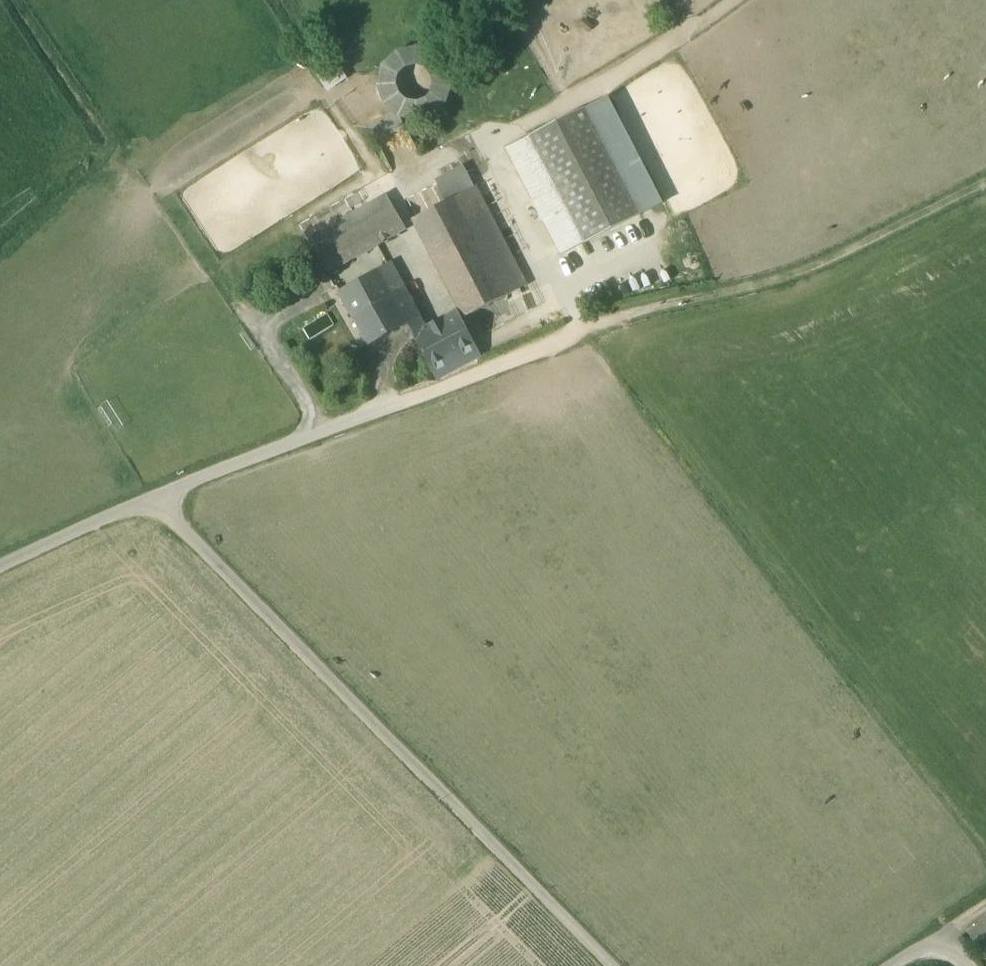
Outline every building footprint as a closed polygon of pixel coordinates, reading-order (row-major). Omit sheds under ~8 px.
[(452,70),(444,57),(433,49),(419,45),(404,47),(392,55),(383,66),(380,80),(382,94),(389,107),(401,115),(415,119),(429,117),(441,110),(450,98),(454,84),(452,70)] [(608,97),(584,109),(639,215),(663,203),(608,97)] [(584,109),(529,136),(548,173),(557,190),(535,201),(545,220),(567,209),(585,243),(639,216),(639,215),(584,109)] [(524,185),(548,173),(529,136),(505,148),(524,185)] [(416,218),(467,316),(526,286),(474,187),(473,187),(464,168),(443,179),(452,199),(416,218)] [(548,173),(524,185),(561,255),(585,243),(567,209),(545,220),(535,201),(557,190),(548,173)] [(404,228),(404,226),(387,197),(371,206),(373,208),(310,243),(327,273),(401,232),(403,230),(404,228)] [(390,265),(389,265),(373,274),(387,299),(405,289),(393,266),(392,265),(390,265)] [(339,294),(367,344),(407,322),(404,317),(416,310),(405,289),(387,299),(373,274),(339,294)] [(404,317),(407,322),(414,335),(426,329),(416,310),(404,317)] [(429,333),(428,333),(426,329),(414,335),(413,335),(416,341),(417,340),(437,380),(480,357),(462,324),(466,323),(463,317),(460,319),(459,317),(429,333)] [(968,933),(985,956),(985,918),(968,933)]
